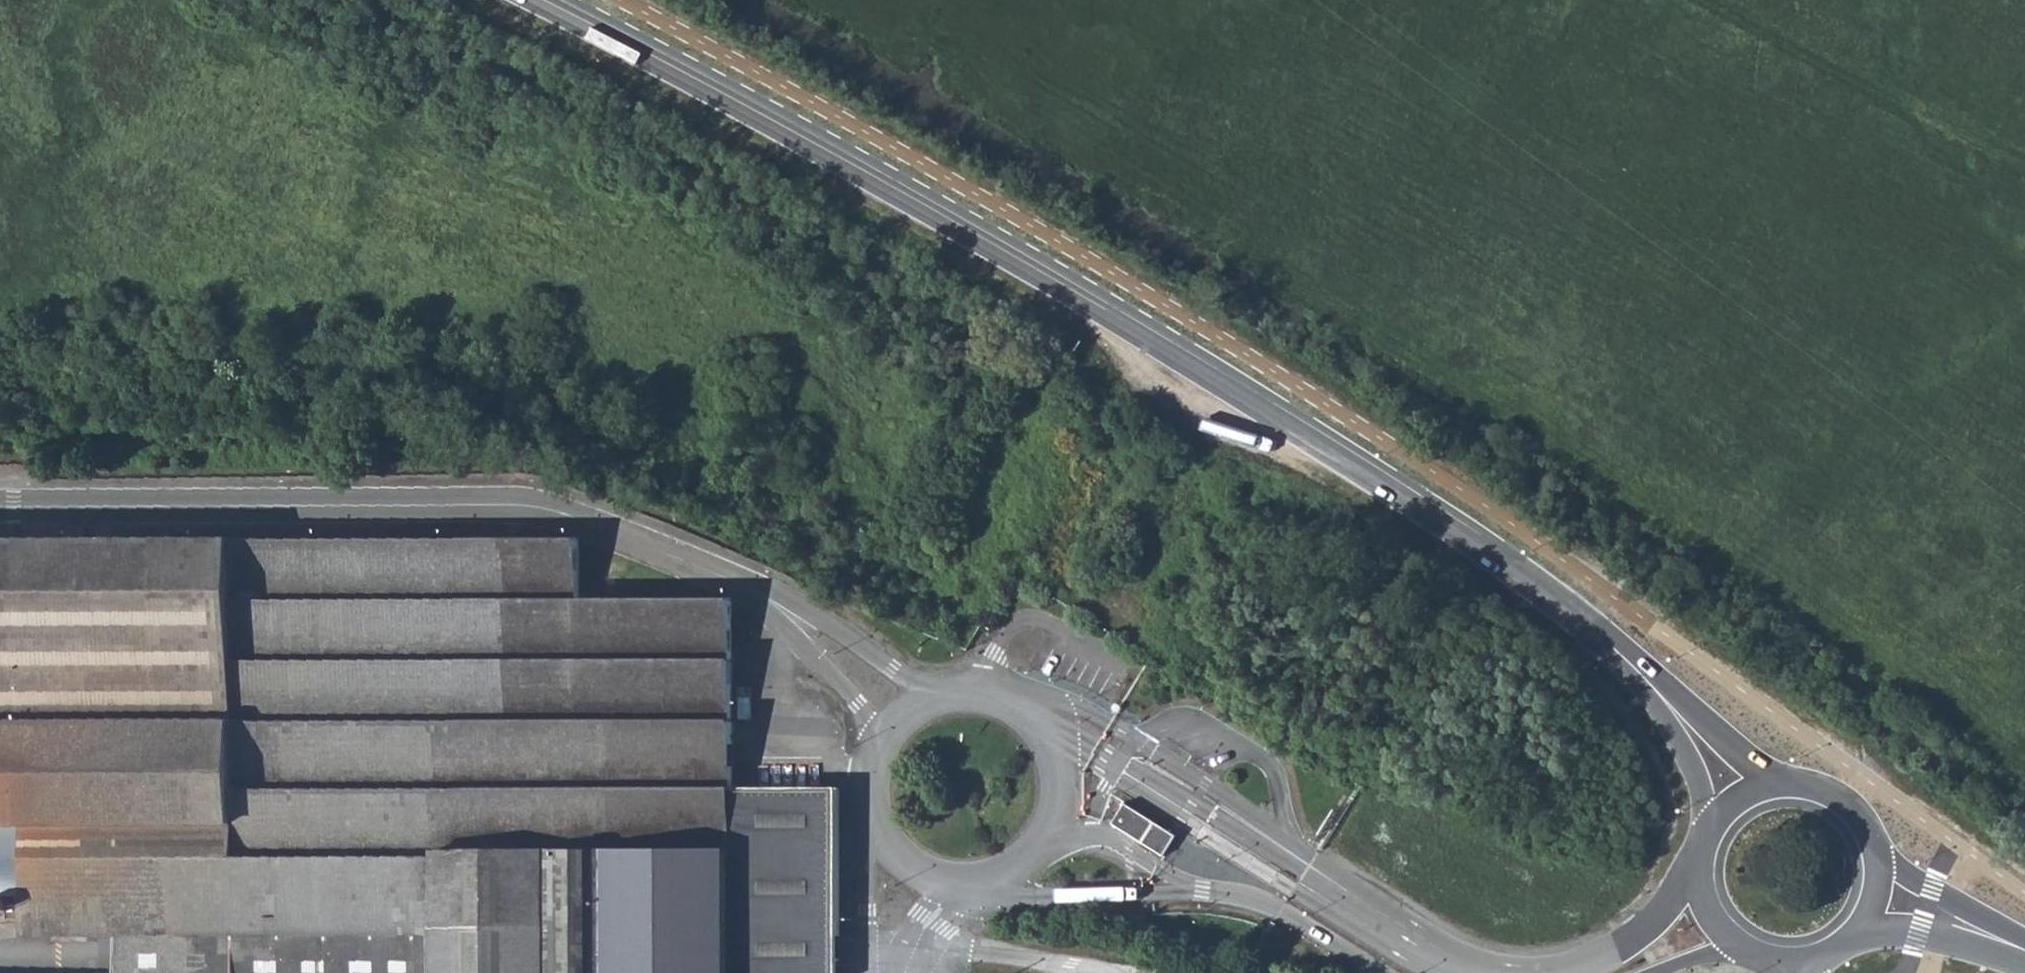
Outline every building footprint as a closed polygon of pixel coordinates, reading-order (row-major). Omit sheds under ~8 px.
[(842,782),(730,782),(732,590),(573,589),(571,528),(0,532),(0,897),(25,897),(25,939),(117,939),(117,972),(842,972),(842,782)] [(1124,804),(1111,825),(1164,856),(1177,836),(1124,804)]
